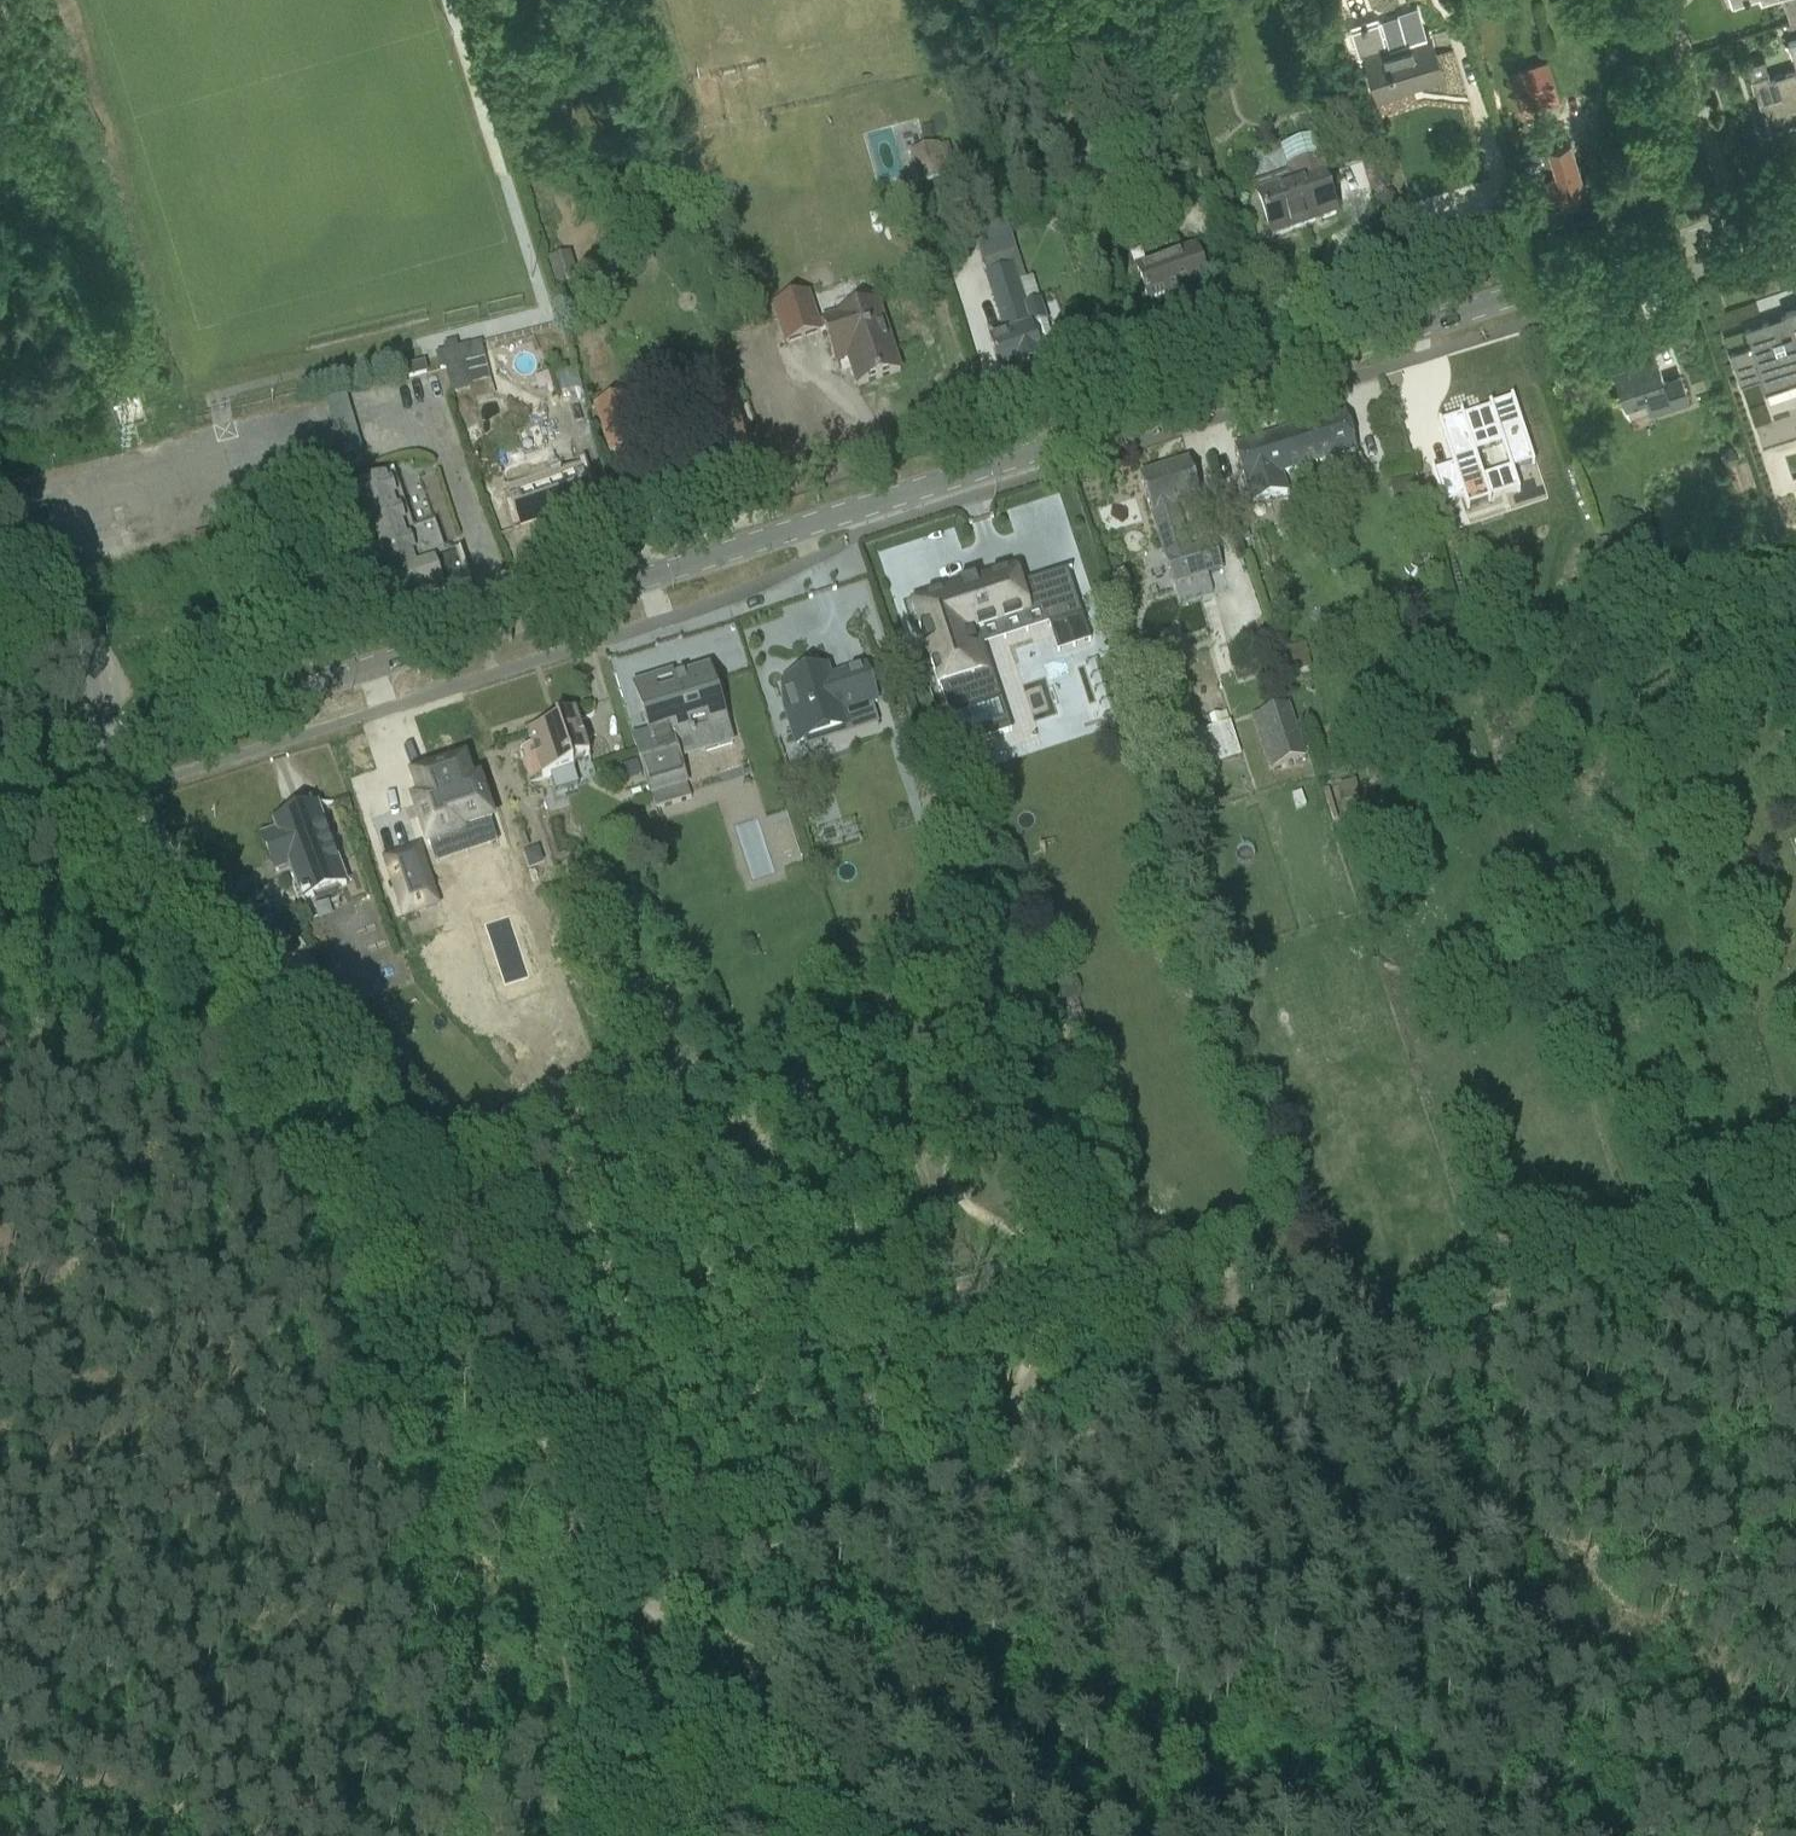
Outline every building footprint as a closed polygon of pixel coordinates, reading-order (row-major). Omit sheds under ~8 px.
[(1791,22),(1795,21),(1795,0),(1784,0),(1791,22)] [(1351,27),(1350,30),(1358,56),(1361,57),(1367,55),(1380,95),(1445,73),(1431,32),(1428,32),(1391,45),(1383,19),(1382,19),(1379,17),(1351,27)] [(1549,59),(1511,72),(1523,108),(1561,96),(1549,59)] [(1774,73),(1771,74),(1769,70),(1753,75),(1768,124),(1772,123),(1770,116),(1793,109),(1795,112),(1795,66),(1774,73)] [(1585,180),(1571,137),(1546,145),(1545,143),(1540,144),(1541,147),(1520,153),(1528,180),(1533,178),(1545,215),(1563,210),(1561,203),(1582,197),(1577,182),(1585,180)] [(933,163),(914,168),(920,189),(949,181),(940,147),(929,150),(933,163)] [(1292,183),(1258,195),(1263,211),(1269,228),(1272,238),(1336,217),(1322,173),(1318,161),(1295,169),(1299,181),(1292,183)] [(658,178),(663,195),(678,190),(673,174),(658,178)] [(619,198),(606,203),(611,217),(624,212),(619,198)] [(1056,207),(1048,219),(1063,229),(1071,216),(1056,207)] [(1195,252),(1137,271),(1150,311),(1209,291),(1195,252)] [(571,254),(548,260),(556,289),(580,281),(571,254)] [(1006,338),(990,343),(1002,378),(1043,365),(1039,351),(1054,346),(1053,344),(1052,344),(1046,326),(1047,326),(1047,324),(1046,324),(1039,304),(1025,308),(1012,268),(986,277),(1006,338)] [(786,347),(822,335),(809,294),(773,306),(786,347)] [(835,361),(847,357),(858,388),(900,373),(877,304),(822,322),(835,361)] [(1731,349),(1741,381),(1761,374),(1766,389),(1795,379),(1795,306),(1787,310),(1788,313),(1746,326),(1751,342),(1731,349)] [(465,365),(485,359),(482,345),(457,350),(456,345),(445,348),(446,353),(436,356),(440,372),(446,371),(452,396),(472,391),(466,367),(465,365)] [(1647,394),(1652,408),(1652,411),(1693,397),(1684,369),(1665,376),(1657,352),(1616,365),(1627,401),(1647,394)] [(472,391),(492,386),(486,361),(466,367),(472,391)] [(425,364),(404,369),(408,381),(429,375),(425,364)] [(1708,384),(1704,375),(1693,380),(1697,389),(1708,384)] [(633,418),(626,397),(594,407),(601,428),(633,418)] [(1441,425),(1440,423),(1438,424),(1453,468),(1463,499),(1467,511),(1469,510),(1468,508),(1488,501),(1489,504),(1491,503),(1475,455),(1502,446),(1511,474),(1513,473),(1512,471),(1532,464),(1532,466),(1534,466),(1513,399),(1511,400),(1511,402),(1492,409),(1491,406),(1489,407),(1491,412),(1483,414),(1483,412),(1481,413),(1482,415),(1473,418),(1472,416),(1470,417),(1471,418),(1464,421),(1462,416),(1460,416),(1461,419),(1441,425)] [(734,407),(686,423),(704,475),(731,466),(737,471),(747,467),(749,460),(750,459),(734,407)] [(1357,454),(1352,438),(1345,415),(1290,432),(1302,472),(1357,454)] [(642,445),(633,418),(601,428),(610,455),(642,445)] [(1234,449),(1241,472),(1251,504),(1280,496),(1275,480),(1302,472),(1290,432),(1234,449)] [(1741,455),(1731,443),(1724,449),(1724,458),(1729,465),(1741,455)] [(1189,463),(1140,478),(1170,575),(1174,587),(1175,587),(1180,604),(1213,595),(1207,577),(1221,573),(1221,572),(1213,547),(1192,553),(1178,508),(1201,501),(1189,463)] [(472,585),(461,552),(451,556),(449,550),(444,552),(435,525),(414,533),(394,473),(387,476),(388,480),(358,490),(398,609),(472,585)] [(592,512),(580,476),(541,489),(540,484),(510,494),(522,530),(548,522),(549,526),(592,512)] [(354,544),(349,528),(337,532),(342,548),(354,544)] [(1247,532),(1238,534),(1241,545),(1250,543),(1247,532)] [(1009,715),(1007,706),(1001,703),(999,700),(979,707),(971,679),(990,673),(978,634),(998,627),(984,582),(912,605),(949,719),(948,720),(955,741),(1007,724),(1006,720),(1009,715)] [(1305,645),(1283,651),(1292,677),(1312,670),(1305,645)] [(818,676),(789,686),(797,709),(791,711),(801,743),(850,727),(845,714),(881,702),(870,667),(821,683),(818,676)] [(1234,674),(1238,685),(1254,680),(1251,668),(1234,674)] [(649,734),(633,740),(652,801),(690,789),(681,763),(676,747),(699,739),(704,755),(733,746),(728,730),(710,671),(674,682),(672,675),(634,687),(641,710),(649,734)] [(1163,708),(1165,707),(1168,719),(1176,715),(1173,704),(1177,702),(1174,693),(1161,696),(1163,708)] [(1290,707),(1258,718),(1275,771),(1307,760),(1290,707)] [(521,755),(521,756),(530,784),(574,770),(572,763),(590,758),(576,713),(556,719),(558,725),(528,735),(533,748),(524,751),(523,751),(522,752),(521,754),(521,755)] [(1224,726),(1220,715),(1210,718),(1213,730),(1218,728),(1224,726)] [(422,803),(414,806),(419,820),(420,820),(428,848),(462,837),(461,834),(492,825),(480,785),(472,788),(464,764),(415,781),(422,803)] [(1361,799),(1357,784),(1340,788),(1344,803),(1361,799)] [(303,902),(304,902),(347,887),(318,810),(275,827),(277,833),(263,839),(273,863),(286,858),(303,902)] [(1278,839),(1267,844),(1274,859),(1284,855),(1278,839)] [(539,849),(524,854),(529,869),(544,864),(539,849)] [(419,851),(386,862),(405,917),(437,906),(419,851)] [(348,1028),(356,1037),(369,1026),(361,1017),(348,1028)] [(385,1041),(371,1025),(360,1035),(374,1050),(385,1041)]
